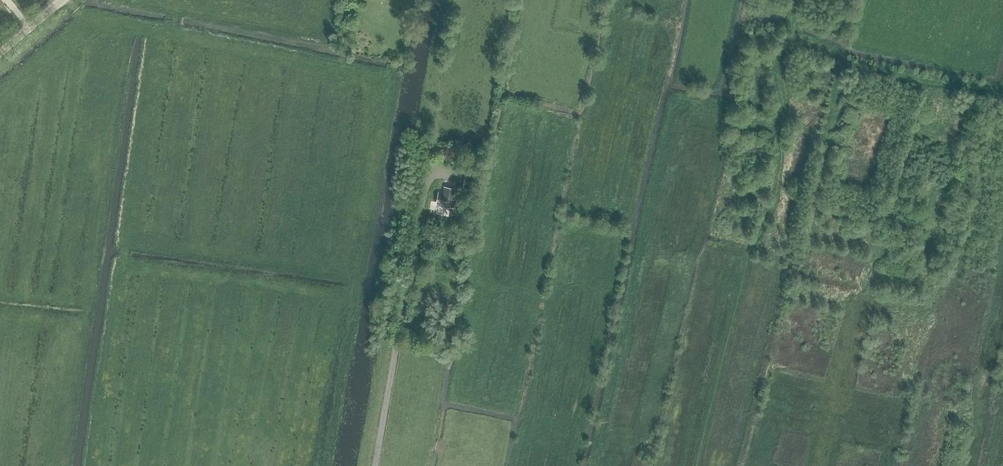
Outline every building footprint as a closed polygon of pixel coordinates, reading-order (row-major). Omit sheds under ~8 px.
[(465,173),(463,188),(471,189),(474,174),(465,173)] [(444,194),(440,193),(438,204),(454,207),(457,189),(446,188),(444,194)]
